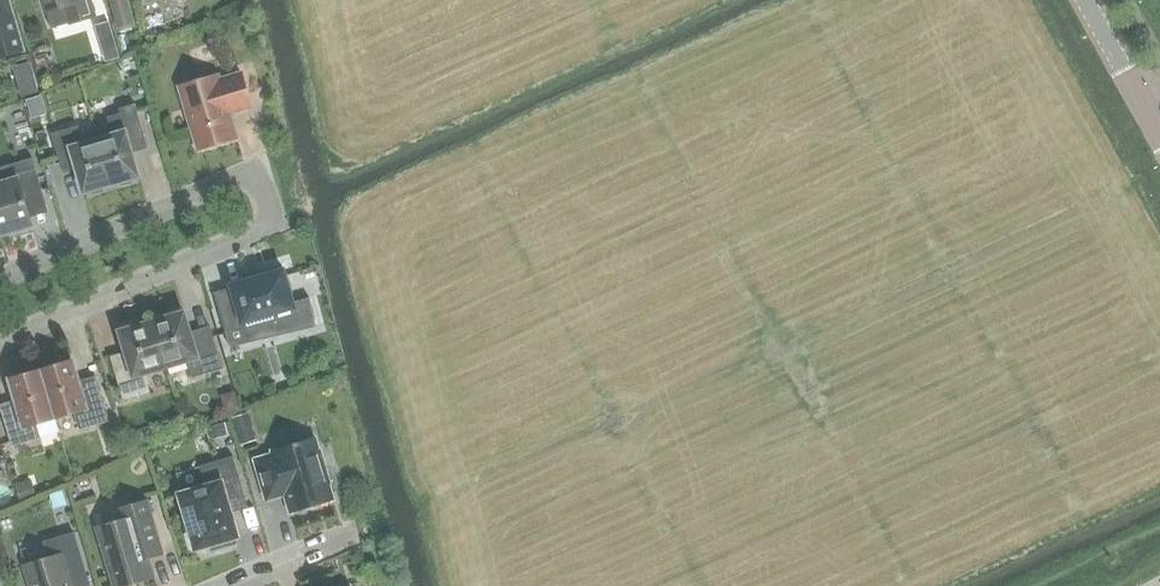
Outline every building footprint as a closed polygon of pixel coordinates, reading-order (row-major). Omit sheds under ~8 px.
[(23,50),(8,0),(0,0),(0,57),(23,50)] [(51,29),(93,16),(89,0),(42,0),(51,29)] [(116,27),(134,22),(127,0),(108,0),(116,27)] [(218,80),(217,75),(179,87),(197,149),(236,138),(228,113),(246,107),(236,75),(218,80)] [(36,83),(20,87),(22,97),(39,92),(36,83)] [(112,134),(97,139),(111,185),(117,183),(121,186),(130,183),(133,178),(139,177),(128,141),(144,136),(134,104),(118,109),(119,113),(107,117),(112,134)] [(80,134),(77,126),(51,134),(59,161),(73,157),(83,193),(88,192),(93,194),(103,191),(105,187),(111,185),(97,139),(94,130),(80,134)] [(0,168),(0,234),(0,235),(32,226),(23,198),(42,193),(32,158),(0,168)] [(233,294),(215,299),(229,347),(249,341),(245,328),(243,322),(272,313),(277,333),(314,322),(309,297),(292,302),(290,295),(292,294),(288,280),(286,281),(281,265),(258,272),(260,277),(231,285),(233,294)] [(179,308),(163,313),(164,318),(151,321),(165,367),(186,361),(191,378),(222,369),(209,326),(208,326),(211,336),(192,341),(184,312),(181,313),(179,308)] [(144,374),(165,367),(151,321),(139,325),(137,320),(120,325),(122,330),(119,331),(128,361),(112,365),(122,401),(150,393),(144,374)] [(40,370),(55,418),(74,412),(79,429),(107,421),(94,377),(78,382),(72,361),(40,370)] [(55,418),(40,370),(9,379),(17,407),(1,411),(11,446),(40,438),(35,424),(55,418)] [(232,419),(241,446),(255,441),(246,415),(232,419)] [(228,437),(225,423),(211,427),(215,440),(228,437)] [(117,426),(102,430),(106,443),(121,438),(117,426)] [(142,430),(127,434),(131,446),(145,441),(142,430)] [(274,455),(255,460),(265,492),(278,488),(285,492),(291,511),(331,499),(327,484),(328,481),(319,452),(317,451),(313,439),(273,451),(274,455)] [(211,543),(212,548),(232,542),(231,537),(236,536),(226,504),(245,498),(232,456),(200,466),(206,487),(181,495),(196,547),(211,543)] [(27,481),(15,484),(19,498),(31,495),(27,481)] [(53,511),(67,507),(63,493),(49,497),(53,511)] [(97,528),(114,585),(121,585),(153,577),(147,558),(163,553),(147,501),(117,510),(121,521),(97,528)] [(24,566),(30,585),(74,585),(75,585),(74,582),(85,578),(87,585),(89,585),(73,533),(43,542),(48,558),(24,566)]
